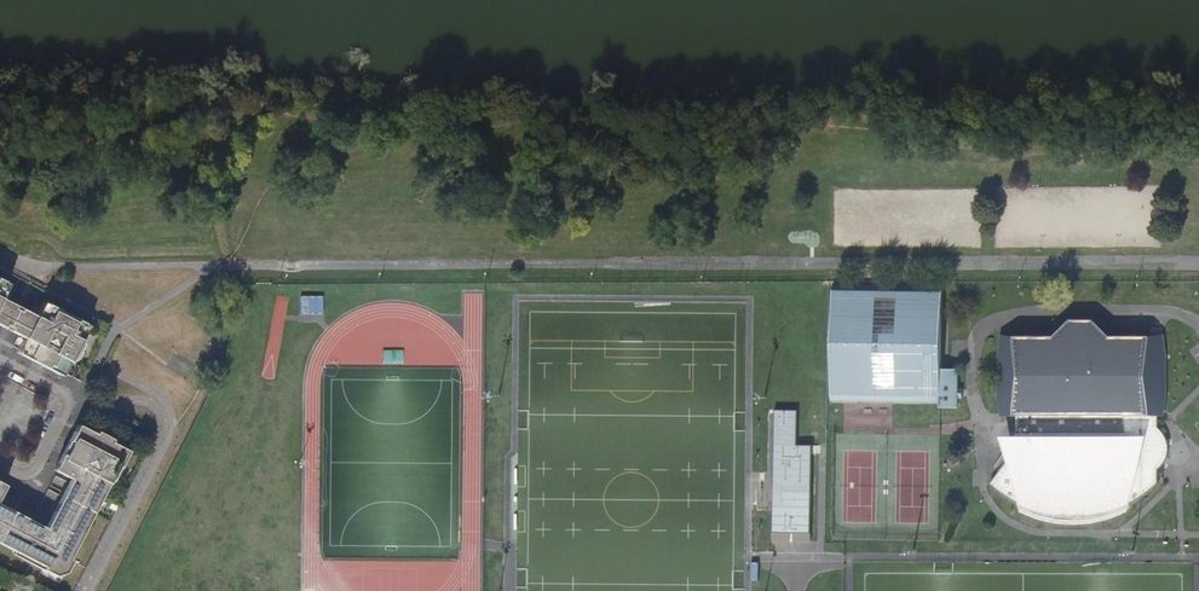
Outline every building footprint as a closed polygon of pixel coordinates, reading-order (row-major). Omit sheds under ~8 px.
[(26,340),(19,351),(18,354),(41,366),(65,378),(67,375),(73,365),(75,365),(86,344),(84,343),(91,329),(45,304),(37,317),(3,300),(10,286),(0,281),(0,326),(26,340)] [(963,398),(963,387),(960,386),(961,369),(943,368),(944,284),(835,282),(832,399),(942,401),(942,406),(960,407),(960,398),(963,398)] [(302,295),(301,312),(323,313),(324,296),(302,295)] [(1104,315),(1060,315),(1045,336),(1003,336),(1002,413),(1018,413),(1018,430),(1023,430),(1022,439),(1017,439),(1012,442),(1009,446),(1010,452),(1013,454),(991,484),(997,491),(1008,499),(1020,506),(1034,513),(1049,516),(1060,519),(1071,521),(1082,521),(1093,519),(1103,517),(1115,513),(1125,509),(1135,504),(1148,495),(1159,485),(1159,469),(1164,464),(1167,458),(1169,452),(1169,445),(1167,437),(1162,432),(1159,430),(1160,413),(1164,414),(1164,337),(1121,336),(1104,315)] [(796,410),(773,410),(771,531),(808,532),(809,445),(795,445),(796,410)] [(30,560),(29,562),(48,572),(57,577),(65,575),(87,533),(85,532),(104,495),(106,496),(129,451),(113,442),(114,440),(99,432),(97,434),(84,427),(80,425),(67,448),(56,470),(60,472),(61,472),(73,478),(46,528),(0,505),(0,544),(30,560)] [(6,491),(8,488),(0,484),(0,504),(6,491)]
